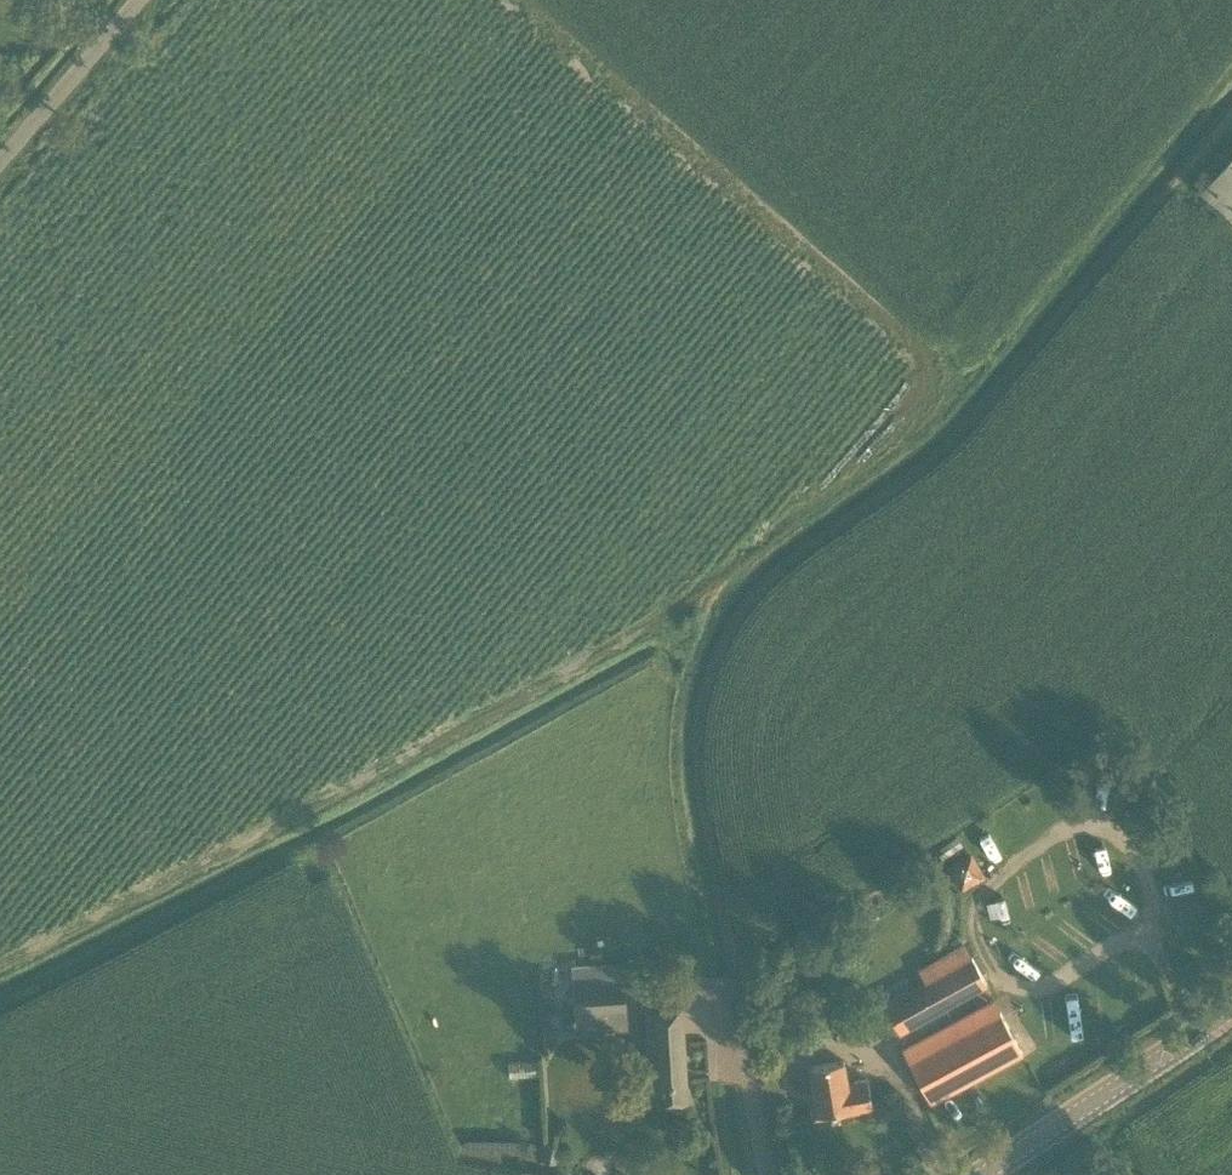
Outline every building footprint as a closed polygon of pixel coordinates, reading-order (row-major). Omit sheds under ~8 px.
[(1198,193),(1231,221),(1231,153),(1198,193)] [(946,868),(960,890),(985,874),(971,852),(946,868)] [(925,979),(882,1002),(899,1033),(987,985),(971,954),(925,979)] [(626,1008),(623,965),(622,962),(570,966),(574,1012),(626,1008)] [(644,1004),(650,1103),(686,1101),(680,1002),(644,1004)] [(1022,1052),(1011,1030),(1000,1011),(909,1060),(931,1101),(1022,1052)] [(868,1080),(843,1083),(841,1061),(835,1062),(811,1066),(816,1098),(810,1099),(813,1119),(873,1109),(868,1080)]
